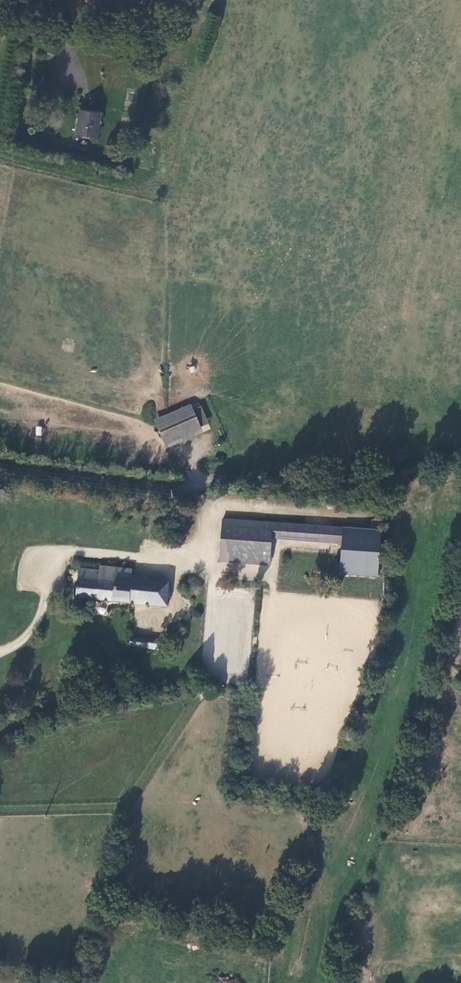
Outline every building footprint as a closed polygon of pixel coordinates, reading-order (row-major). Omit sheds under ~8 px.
[(101,112),(78,108),(74,134),(97,137),(101,112)] [(191,439),(205,432),(197,414),(190,417),(193,426),(187,429),(191,439)] [(190,417),(162,429),(170,448),(191,439),(187,429),(193,426),(190,417)] [(271,539),(340,545),(338,575),(377,578),(380,530),(342,528),(221,519),(218,563),(269,566),(271,539)] [(166,608),(168,583),(131,579),(132,569),(99,565),(98,570),(78,568),(75,598),(166,608)] [(128,646),(157,649),(158,639),(146,637),(145,639),(129,637),(128,646)]
